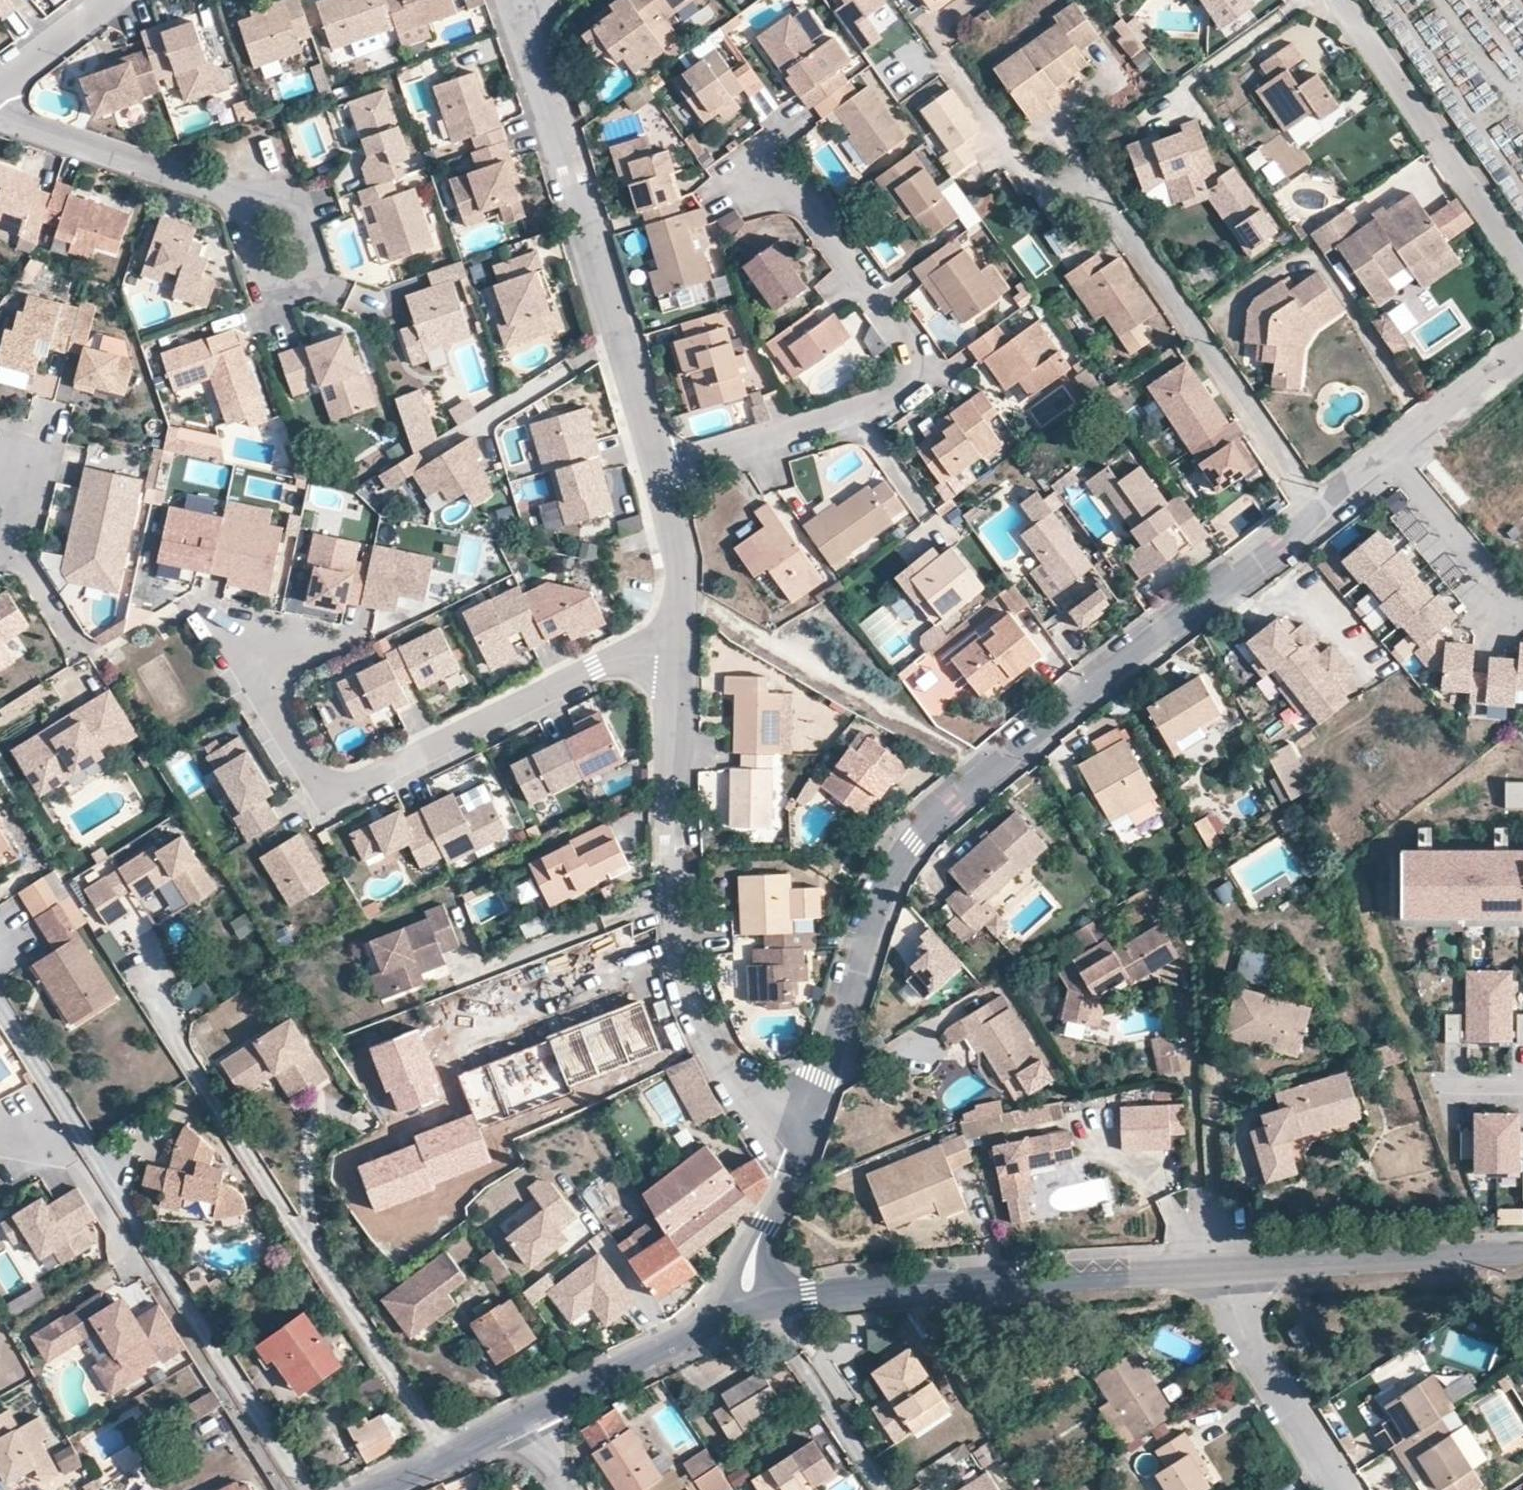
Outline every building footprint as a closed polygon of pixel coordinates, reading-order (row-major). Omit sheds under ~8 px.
[(18,12),(8,0),(0,0),(0,19),(4,23),(18,12)] [(317,39),(303,0),(296,0),(286,3),(288,10),(256,21),(242,26),(258,70),(305,54),(301,44),(317,39)] [(321,3),(339,51),(400,29),(390,0),(329,0),(321,3)] [(430,28),(462,17),(455,0),(390,0),(400,29),(403,38),(430,28)] [(666,50),(652,31),(630,0),(619,0),(612,6),(615,12),(594,27),(609,47),(619,61),(624,58),(635,72),(666,50)] [(652,31),(674,15),(693,0),(630,0),(652,31)] [(703,0),(693,0),(674,15),(681,23),(707,4),(703,0)] [(833,9),(861,49),(881,35),(866,15),(884,2),(883,0),(847,0),(833,9)] [(928,4),(934,12),(951,0),(933,0),(928,4)] [(1220,31),(1256,6),(1251,0),(1195,0),(1220,31)] [(1058,86),(1081,69),(1076,61),(1084,56),(1081,51),(1100,36),(1075,1),(1055,17),(1058,22),(994,70),(1033,122),(1054,107),(1047,97),(1059,88),(1058,86)] [(253,15),(256,21),(288,10),(286,3),(253,15)] [(981,27),(993,18),(988,10),(975,20),(981,27)] [(815,105),(849,81),(840,68),(852,60),(835,36),(816,50),(790,14),(758,38),(809,110),(815,105)] [(1125,22),(1140,40),(1149,33),(1135,16),(1125,22)] [(1132,57),(1145,46),(1140,40),(1125,22),(1121,17),(1115,22),(1124,34),(1117,39),(1132,57)] [(178,20),(166,24),(169,32),(181,27),(178,20)] [(166,24),(144,32),(151,51),(161,81),(180,74),(190,102),(233,87),(226,70),(210,63),(195,22),(181,27),(169,32),(166,24)] [(597,56),(609,47),(594,27),(582,37),(597,56)] [(403,38),(407,48),(434,39),(430,28),(403,38)] [(1316,77),(1307,84),(1297,90),(1292,82),(1285,73),(1303,61),(1293,46),(1261,68),(1271,84),(1258,93),(1285,134),(1314,115),(1321,124),(1340,112),(1316,77)] [(750,98),(765,87),(748,61),(733,72),(716,48),(675,79),(706,122),(719,113),(737,100),(735,97),(743,90),(750,98)] [(146,95),(164,89),(161,81),(151,51),(117,64),(120,72),(107,76),(86,84),(98,116),(147,99),(146,95)] [(1076,61),(1081,69),(1089,63),(1084,56),(1076,61)] [(104,69),(107,76),(120,72),(117,64),(104,69)] [(482,150),(511,140),(506,127),(498,130),(489,101),(480,73),(440,86),(458,143),(477,137),(482,150)] [(1297,90),(1307,84),(1302,76),(1292,82),(1297,90)] [(859,93),(849,81),(815,105),(823,118),(835,110),(853,134),(873,162),(907,137),(870,85),(859,93)] [(952,176),(976,159),(964,142),(981,130),(951,88),(922,108),(952,149),(940,158),(952,176)] [(397,179),(401,178),(396,163),(413,157),(390,90),(354,101),(372,155),(366,170),(372,187),(397,179)] [(498,130),(506,127),(497,99),(489,101),(498,130)] [(737,100),(719,113),(724,121),(742,107),(737,100)] [(1126,147),(1139,181),(1156,174),(1160,181),(1163,180),(1174,183),(1180,200),(1204,191),(1200,177),(1213,172),(1194,120),(1179,127),(1180,132),(1151,144),(1148,138),(1126,147)] [(978,156),(996,148),(988,132),(970,141),(978,156)] [(868,166),(873,162),(853,134),(848,138),(868,166)] [(622,186),(629,184),(635,183),(629,163),(655,155),(650,137),(611,146),(622,186)] [(517,159),(511,140),(482,150),(476,152),(483,172),(454,181),(467,219),(503,207),(509,223),(529,216),(518,185),(510,162),(517,159)] [(717,159),(710,149),(699,157),(706,167),(717,159)] [(629,184),(641,227),(646,225),(682,214),(670,172),(678,170),(670,150),(655,155),(629,163),(635,183),(629,184)] [(959,215),(913,151),(875,179),(888,195),(896,189),(913,213),(930,237),(959,215)] [(525,182),(517,159),(510,162),(518,185),(525,182)] [(40,240),(47,220),(52,205),(55,195),(39,189),(40,185),(11,175),(13,167),(0,163),(0,223),(24,232),(23,235),(40,240)] [(1281,188),(1295,180),(1286,165),(1272,173),(1281,188)] [(42,177),(13,167),(11,175),(40,185),(42,177)] [(1251,250),(1274,235),(1230,172),(1214,182),(1217,193),(1213,196),(1251,250)] [(1156,174),(1139,181),(1142,188),(1146,200),(1166,206),(1173,203),(1180,200),(1174,183),(1163,180),(1160,181),(1156,174)] [(372,187),(362,191),(366,206),(363,207),(369,226),(381,222),(388,241),(376,245),(383,266),(439,247),(418,188),(402,194),(397,179),(372,187)] [(75,187),(60,182),(55,195),(52,205),(67,211),(72,195),(75,187)] [(905,219),(913,213),(896,189),(888,195),(905,219)] [(52,205),(47,220),(62,226),(58,236),(80,244),(118,258),(132,217),(72,195),(67,211),(52,205)] [(1310,236),(1323,256),(1336,247),(1376,305),(1393,292),(1386,279),(1405,265),(1421,289),(1459,263),(1413,195),(1360,232),(1346,211),(1310,236)] [(682,214),(646,225),(660,269),(666,293),(656,295),(662,312),(711,298),(706,282),(697,252),(691,229),(709,225),(704,208),(682,214)] [(735,210),(717,221),(727,236),(744,226),(735,210)] [(166,218),(149,264),(184,276),(180,288),(177,297),(213,310),(222,284),(207,279),(213,261),(203,258),(192,254),(196,243),(200,230),(166,218)] [(381,222),(369,226),(376,245),(388,241),(381,222)] [(887,236),(872,246),(887,268),(902,258),(887,236)] [(783,238),(777,243),(796,271),(802,266),(783,238)] [(960,254),(950,242),(914,269),(922,281),(931,275),(954,308),(965,323),(1000,297),(966,249),(960,254)] [(207,247),(196,243),(192,254),(203,258),(207,247)] [(796,271),(777,243),(744,266),(776,310),(808,287),(796,271)] [(118,258),(80,244),(78,253),(115,266),(118,258)] [(504,279),(499,281),(518,337),(557,324),(537,269),(546,265),(540,249),(499,264),(504,279)] [(704,250),(697,252),(706,282),(713,280),(704,250)] [(1107,267),(1098,253),(1068,276),(1097,320),(1104,316),(1119,338),(1155,312),(1118,258),(1107,267)] [(184,276),(149,264),(145,277),(180,288),(184,276)] [(565,321),(546,265),(537,269),(557,324),(565,321)] [(666,293),(660,269),(649,273),(656,295),(666,293)] [(1245,345),(1259,347),(1264,349),(1262,365),(1273,366),(1271,376),(1292,378),(1296,348),(1311,326),(1340,307),(1317,273),(1289,293),(1282,283),(1254,303),(1249,313),(1245,345)] [(931,275),(922,281),(946,313),(954,308),(931,275)] [(427,349),(448,342),(445,336),(472,326),(456,278),(408,294),(417,322),(404,326),(417,362),(430,358),(427,349)] [(518,337),(499,281),(490,285),(509,341),(518,337)] [(76,326),(60,322),(63,311),(29,302),(25,321),(19,320),(14,338),(7,336),(0,361),(0,373),(36,382),(41,363),(34,361),(40,341),(52,344),(51,350),(68,355),(76,326)] [(81,304),(80,311),(96,315),(98,308),(81,304)] [(1343,312),(1340,307),(1311,326),(1296,348),(1292,378),(1271,376),(1270,391),(1297,394),(1304,350),(1315,333),(1343,312)] [(96,315),(80,311),(69,352),(84,356),(77,383),(96,388),(126,396),(132,375),(117,371),(121,357),(129,359),(125,342),(97,335),(89,341),(96,315)] [(821,322),(813,311),(767,343),(775,354),(788,346),(806,370),(846,341),(830,316),(821,322)] [(723,312),(683,323),(687,338),(674,343),(683,373),(692,372),(703,408),(747,394),(739,367),(736,356),(723,312)] [(836,312),(830,316),(846,341),(853,336),(836,312)] [(1021,314),(1002,328),(1011,340),(1030,326),(1021,314)] [(1011,341),(999,325),(968,347),(980,363),(984,360),(1006,390),(1021,380),(1031,396),(1073,368),(1039,321),(1011,341)] [(445,336),(448,342),(474,332),(472,326),(445,336)] [(222,378),(231,405),(238,426),(251,422),(254,430),(270,424),(247,359),(238,362),(235,351),(239,350),(233,332),(165,355),(178,390),(222,378)] [(282,353),(291,381),(318,372),(322,385),(336,380),(347,412),(376,403),(363,365),(359,366),(349,334),(311,347),(309,343),(282,353)] [(788,346),(775,354),(794,379),(806,370),(788,346)] [(243,348),(239,350),(235,351),(238,362),(247,359),(243,348)] [(736,356),(739,367),(747,365),(744,354),(736,356)] [(1181,363),(1143,388),(1186,451),(1224,425),(1207,400),(1202,404),(1192,388),(1196,385),(1181,363)] [(1089,368),(1076,377),(1087,393),(1100,384),(1089,368)] [(318,372),(291,381),(294,393),(322,385),(318,372)] [(336,380),(322,385),(333,418),(347,412),(336,380)] [(96,388),(77,383),(75,389),(95,394),(96,388)] [(988,423),(1000,414),(982,389),(923,432),(928,438),(916,448),(944,484),(1002,442),(988,423)] [(423,391),(397,400),(417,455),(419,454),(439,438),(423,391)] [(470,399),(451,411),(460,425),(479,414),(470,399)] [(238,426),(231,405),(224,407),(232,428),(238,426)] [(589,406),(534,422),(548,470),(553,468),(600,454),(603,454),(598,439),(594,440),(592,435),(597,433),(589,406)] [(1220,498),(1258,472),(1246,454),(1239,458),(1234,449),(1245,442),(1235,427),(1192,457),(1220,498)] [(167,428),(165,454),(221,459),(223,433),(167,428)] [(417,455),(381,477),(389,491),(415,476),(429,500),(443,491),(451,505),(466,495),(475,509),(494,498),(487,487),(491,485),(477,462),(483,459),(471,440),(427,467),(419,454),(417,455)] [(163,452),(156,451),(147,492),(155,493),(163,452)] [(600,454),(553,468),(569,523),(616,509),(600,454)] [(1208,535),(1180,495),(1167,504),(1139,466),(1119,481),(1146,519),(1135,527),(1133,529),(1142,545),(1126,557),(1142,578),(1179,549),(1175,542),(1185,534),(1189,542),(1193,547),(1208,535)] [(71,535),(76,536),(87,489),(107,493),(111,475),(86,470),(71,535)] [(912,510),(905,501),(886,473),(868,485),(895,522),(912,510)] [(111,475),(107,493),(87,489),(76,536),(71,535),(66,559),(84,563),(79,586),(116,594),(142,482),(111,475)] [(1146,519),(1119,481),(1107,490),(1135,527),(1146,519)] [(834,502),(804,523),(834,566),(853,552),(895,522),(868,485),(838,507),(834,502)] [(1401,498),(1388,512),(1405,528),(1418,514),(1401,498)] [(824,580),(768,501),(755,512),(765,526),(735,548),(755,576),(769,568),(793,602),(824,580)] [(225,516),(171,505),(160,558),(214,569),(225,516)] [(1039,554),(1063,587),(1093,564),(1051,510),(1022,532),(1039,554)] [(225,514),(225,516),(214,569),(229,573),(231,573),(233,565),(257,570),(253,587),(271,591),(285,527),(225,514)] [(640,516),(618,521),(621,536),(643,531),(640,516)] [(361,540),(318,531),(311,563),(318,564),(310,600),(346,608),(348,599),(364,602),(372,562),(357,559),(361,540)] [(1179,549),(1189,542),(1185,534),(1175,542),(1179,549)] [(1380,534),(1347,562),(1364,583),(1369,579),(1398,555),(1380,534)] [(372,562),(364,602),(398,609),(401,593),(427,598),(436,556),(376,544),(372,562)] [(910,567),(917,576),(940,555),(934,546),(910,567)] [(940,555),(917,576),(913,579),(945,619),(984,587),(952,546),(940,555)] [(834,566),(842,577),(860,564),(853,552),(834,566)] [(1398,555),(1369,579),(1387,602),(1417,577),(1420,574),(1402,552),(1398,555)] [(1050,596),(1063,587),(1039,554),(1026,563),(1050,596)] [(84,563),(66,559),(63,570),(69,584),(79,586),(84,563)] [(231,573),(229,573),(227,582),(253,587),(257,570),(233,565),(231,573)] [(1387,602),(1383,605),(1402,628),(1406,625),(1435,600),(1417,577),(1387,602)] [(610,617),(593,587),(549,582),(526,593),(549,640),(572,627),(577,637),(610,617)] [(1018,615),(1030,606),(1013,582),(1001,592),(1018,615)] [(1107,585),(1101,589),(1112,606),(1119,601),(1107,585)] [(523,587),(469,614),(489,656),(511,645),(505,633),(523,624),(535,647),(549,640),(526,593),(523,587)] [(1112,606),(1101,589),(1070,611),(1082,628),(1112,606)] [(11,654),(3,642),(16,634),(29,625),(8,591),(0,595),(0,660),(11,654)] [(1354,608),(1376,632),(1391,617),(1369,594),(1354,608)] [(1435,600),(1406,625),(1425,647),(1438,635),(1458,619),(1439,597),(1435,600)] [(982,694),(999,680),(1009,672),(1014,679),(1044,655),(1009,612),(992,626),(997,632),(985,642),(979,636),(952,659),(982,694)] [(1280,626),(1288,636),(1295,631),(1286,621),(1280,626)] [(1276,622),(1248,645),(1261,660),(1272,673),(1277,670),(1288,683),(1310,709),(1323,724),(1350,702),(1347,697),(1338,687),(1345,682),(1354,674),(1332,647),(1323,655),(1316,660),(1308,651),(1315,646),(1318,643),(1302,625),(1295,631),(1288,636),(1280,626),(1276,622)] [(511,645),(489,656),(495,667),(535,647),(523,624),(505,633),(511,645)] [(939,625),(917,639),(927,653),(948,639),(939,625)] [(441,626),(387,653),(389,657),(403,684),(416,678),(421,687),(462,666),(441,626)] [(1448,647),(1438,635),(1425,647),(1419,652),(1435,672),(1446,672),(1445,691),(1472,693),(1474,675),(1475,649),(1448,647)] [(1315,646),(1308,651),(1316,660),(1323,655),(1315,646)] [(11,654),(0,660),(0,669),(15,660),(11,654)] [(403,684),(389,657),(340,682),(358,718),(393,700),(397,707),(411,700),(403,684)] [(1272,673),(1261,660),(1254,665),(1265,679),(1272,673)] [(1491,677),(1474,675),(1472,693),(1471,702),(1517,706),(1518,690),(1520,662),(1492,660),(1491,677)] [(928,694),(940,671),(926,662),(913,685),(928,694)] [(1009,672),(999,680),(1004,686),(1014,679),(1009,672)] [(781,753),(781,694),(767,694),(766,676),(726,675),(726,693),(735,694),(734,752),(741,752),(774,753),(781,753)] [(1220,713),(1198,675),(1146,707),(1171,749),(1195,736),(1191,729),(1220,713)] [(1345,682),(1338,687),(1347,697),(1353,692),(1345,682)] [(1281,689),(1303,715),(1310,709),(1288,683),(1281,689)] [(136,730),(112,689),(77,711),(83,720),(56,737),(50,728),(16,749),(43,793),(68,778),(66,773),(136,730)] [(781,753),(793,753),(792,693),(781,694),(781,753)] [(344,695),(323,702),(333,731),(353,725),(344,695)] [(77,711),(50,728),(56,737),(83,720),(77,711)] [(581,735),(568,741),(585,775),(586,777),(624,758),(601,712),(576,725),(581,735)] [(1102,751),(1124,739),(1117,727),(1096,739),(1102,751)] [(136,730),(66,773),(68,778),(139,734),(136,730)] [(252,837),(283,817),(268,794),(277,789),(241,734),(209,754),(250,817),(243,822),(252,837)] [(566,737),(513,763),(532,801),(585,775),(568,741),(566,737)] [(823,786),(823,787),(861,815),(876,795),(882,799),(897,780),(900,782),(911,767),(870,737),(859,753),(851,748),(823,786)] [(1156,796),(1124,739),(1102,751),(1079,764),(1112,822),(1133,810),(1156,796)] [(1291,745),(1268,757),(1293,801),(1315,789),(1291,745)] [(774,753),(741,752),(741,769),(731,769),(731,826),(773,826),(774,753)] [(701,797),(720,797),(721,776),(701,775),(701,797)] [(454,793),(465,815),(493,802),(483,778),(454,793)] [(811,778),(796,802),(803,808),(823,787),(811,778)] [(1506,809),(1522,809),(1522,782),(1506,782),(1506,809)] [(454,793),(422,808),(423,809),(444,854),(448,862),(508,834),(493,802),(465,815),(454,793)] [(876,795),(861,815),(866,818),(882,799),(876,795)] [(1156,796),(1133,810),(1140,822),(1163,808),(1156,796)] [(444,854),(423,809),(406,816),(402,807),(351,831),(363,856),(384,847),(386,851),(409,841),(420,865),(444,854)] [(988,918),(977,905),(969,895),(1005,863),(1015,873),(1046,847),(1018,813),(950,871),(961,887),(946,899),(958,913),(973,931),(988,918)] [(1203,818),(1194,822),(1209,848),(1219,843),(1220,842),(1211,826),(1208,828),(1203,818)] [(627,863),(607,823),(571,839),(572,843),(530,864),(551,907),(599,884),(596,878),(627,863)] [(1192,857),(1207,849),(1192,824),(1178,832),(1192,857)] [(11,847),(0,828),(0,853),(11,847)] [(533,839),(528,829),(518,833),(524,844),(533,839)] [(300,831),(262,855),(291,902),(329,878),(300,831)] [(155,847),(120,869),(134,891),(168,869),(174,878),(179,875),(196,902),(217,889),(184,836),(159,852),(155,847)] [(93,856),(99,865),(109,858),(103,849),(93,856)] [(1399,914),(1414,914),(1414,909),(1449,909),(1449,914),(1474,914),(1474,909),(1509,909),(1509,915),(1522,915),(1522,851),(1506,851),(1506,862),(1493,862),(1493,851),(1430,851),(1430,861),(1416,861),(1416,850),(1399,850),(1399,914)] [(969,895),(977,905),(1015,873),(1005,863),(969,895)] [(120,869),(108,877),(121,899),(134,891),(120,869)] [(168,869),(134,891),(140,900),(174,878),(168,869)] [(764,933),(782,931),(782,918),(810,917),(809,888),(780,888),(779,873),(730,876),(733,935),(764,933)] [(179,875),(174,878),(192,905),(196,902),(179,875)] [(35,917),(60,902),(43,876),(19,892),(35,917)] [(108,877),(86,891),(109,927),(131,913),(121,899),(108,877)] [(1216,889),(1224,906),(1239,898),(1231,882),(1216,889)] [(479,887),(461,895),(465,902),(482,894),(479,887)] [(88,921),(71,895),(60,902),(35,917),(55,949),(32,964),(70,1024),(119,995),(77,929),(88,921)] [(444,908),(425,915),(427,919),(372,941),(384,971),(385,974),(395,982),(399,993),(424,983),(420,973),(417,967),(443,957),(441,953),(459,946),(444,908)] [(998,909),(988,918),(997,929),(1007,919),(998,909)] [(973,931),(958,913),(949,920),(964,938),(973,931)] [(246,915),(232,923),(241,939),(255,931),(246,915)] [(1061,1017),(1084,1022),(1092,989),(1095,988),(1124,970),(1123,967),(1145,954),(1154,967),(1177,953),(1159,923),(1114,950),(1108,939),(1098,946),(1083,955),(1059,970),(1069,988),(1061,1017)] [(1084,924),(1070,933),(1083,955),(1098,946),(1084,924)] [(922,997),(962,962),(929,925),(919,934),(923,939),(915,946),(922,953),(910,964),(915,969),(905,978),(922,997)] [(805,964),(803,930),(782,931),(764,933),(765,951),(762,951),(762,966),(747,966),(749,1001),(767,1000),(791,999),(794,999),(793,981),(800,981),(800,964),(805,964)] [(1264,985),(1273,958),(1246,949),(1237,976),(1264,985)] [(443,957),(417,967),(420,973),(445,963),(443,957)] [(1487,969),(1464,970),(1464,1036),(1487,1035),(1487,969)] [(1510,969),(1487,969),(1487,1035),(1511,1035),(1510,969)] [(384,971),(374,974),(383,998),(399,993),(395,982),(385,974),(384,971)] [(1235,986),(1231,1004),(1246,1008),(1239,1039),(1298,1053),(1310,1004),(1235,986)] [(1092,989),(1084,1022),(1096,1025),(1102,999),(1095,988),(1092,989)] [(944,1044),(963,1034),(963,1032),(971,1027),(981,1042),(1002,1078),(1015,1070),(1038,1056),(1000,994),(937,1031),(944,1044)] [(551,1039),(569,1085),(662,1049),(642,998),(550,1035),(551,1039)] [(791,1008),(791,999),(767,1000),(767,1009),(791,1008)] [(1246,1008),(1231,1004),(1224,1035),(1239,1039),(1246,1008)] [(1443,1015),(1443,1043),(1459,1043),(1459,1015),(1443,1015)] [(291,1017),(221,1060),(235,1084),(269,1062),(275,1071),(281,1067),(298,1094),(328,1076),(291,1017)] [(963,1032),(963,1034),(971,1047),(981,1042),(971,1027),(963,1032)] [(419,1028),(370,1047),(387,1090),(391,1089),(400,1114),(441,1098),(435,1083),(440,1082),(419,1028)] [(1487,1046),(1487,1035),(1464,1036),(1464,1046),(1487,1046)] [(1511,1035),(1487,1035),(1487,1046),(1511,1046),(1511,1035)] [(1404,1051),(1400,1037),(1371,1046),(1374,1060),(1404,1051)] [(1154,1039),(1155,1074),(1178,1074),(1177,1038),(1154,1039)] [(473,1112),(480,1129),(572,1092),(569,1085),(551,1039),(459,1075),(473,1112)] [(1051,1078),(1038,1056),(1015,1070),(1028,1092),(1051,1078)] [(699,1122),(722,1113),(721,1112),(692,1057),(666,1070),(679,1097),(695,1124),(699,1122)] [(269,1062),(235,1084),(240,1092),(275,1071),(269,1062)] [(281,1067),(275,1071),(292,1098),(298,1094),(281,1067)] [(1286,1137),(1329,1124),(1324,1108),(1355,1098),(1346,1070),(1275,1093),(1278,1108),(1263,1113),(1265,1126),(1252,1131),(1266,1180),(1295,1169),(1286,1137)] [(1324,1108),(1329,1124),(1360,1115),(1355,1098),(1324,1108)] [(976,1105),(978,1117),(987,1116),(1004,1112),(1002,1100),(976,1105)] [(1186,1105),(1122,1108),(1125,1154),(1174,1151),(1173,1136),(1187,1135),(1186,1105)] [(1004,1112),(987,1116),(989,1129),(1015,1124),(1012,1110),(1004,1112)] [(417,1141),(434,1183),(492,1160),(480,1129),(473,1112),(415,1135),(417,1141)] [(1459,1130),(1459,1157),(1474,1157),(1474,1168),(1495,1168),(1495,1113),(1474,1113),(1474,1130),(1459,1130)] [(1495,1113),(1495,1168),(1516,1168),(1516,1157),(1522,1157),(1522,1130),(1516,1130),(1516,1113),(1495,1113)] [(216,1150),(186,1123),(176,1145),(169,1168),(148,1165),(143,1186),(163,1190),(160,1207),(180,1211),(182,1204),(215,1211),(215,1221),(221,1219),(223,1229),(240,1225),(239,1215),(246,1213),(246,1204),(241,1195),(233,1187),(222,1183),(226,1169),(210,1164),(216,1150)] [(1020,1169),(1029,1168),(1038,1166),(1036,1156),(1052,1154),(1054,1164),(1074,1161),(1069,1132),(993,1144),(1002,1197),(1007,1196),(1024,1194),(1020,1169)] [(434,1183),(417,1141),(359,1164),(377,1211),(436,1188),(434,1183)] [(685,1257),(755,1202),(768,1182),(766,1172),(757,1160),(731,1175),(706,1144),(643,1192),(655,1215),(662,1227),(685,1257)] [(867,1173),(886,1221),(934,1201),(938,1208),(941,1216),(967,1205),(939,1144),(867,1173)] [(1036,1156),(1038,1166),(1054,1164),(1052,1154),(1036,1156)] [(1033,1192),(1029,1168),(1020,1169),(1024,1194),(1027,1193),(1033,1192)] [(1495,1168),(1474,1168),(1474,1179),(1495,1178),(1495,1168)] [(1516,1168),(1495,1168),(1495,1178),(1516,1178),(1516,1168)] [(544,1209),(508,1237),(531,1267),(555,1248),(553,1244),(565,1234),(561,1229),(578,1216),(552,1184),(539,1182),(529,1190),(544,1209)] [(96,1213),(78,1184),(48,1202),(41,1206),(36,1198),(1,1218),(14,1239),(28,1230),(41,1252),(53,1245),(67,1237),(76,1251),(91,1242),(80,1223),(96,1213)] [(1030,1218),(1027,1193),(1024,1194),(1007,1196),(1011,1221),(1030,1218)] [(42,1194),(36,1198),(41,1206),(48,1202),(42,1194)] [(934,1201),(886,1221),(889,1228),(938,1208),(934,1201)] [(1522,1225),(1522,1209),(1499,1208),(1498,1225),(1522,1225)] [(630,1262),(658,1298),(696,1271),(685,1257),(662,1227),(655,1215),(617,1244),(630,1262)] [(565,1234),(553,1244),(555,1248),(568,1238),(565,1234)] [(67,1237),(41,1252),(50,1267),(76,1251),(67,1237)] [(480,1259),(489,1272),(498,1283),(511,1274),(494,1249),(480,1259)] [(466,1276),(448,1252),(386,1300),(412,1334),(455,1301),(447,1291),(466,1276)] [(637,1301),(599,1253),(549,1292),(567,1317),(588,1300),(607,1325),(637,1301)] [(194,1293),(209,1285),(200,1268),(185,1276),(194,1293)] [(547,1274),(524,1292),(533,1305),(545,1295),(541,1291),(553,1282),(547,1274)] [(553,1282),(541,1291),(545,1295),(556,1286),(553,1282)] [(65,1312),(44,1325),(55,1344),(74,1332),(78,1338),(99,1325),(122,1361),(101,1373),(111,1390),(146,1369),(143,1364),(159,1355),(162,1359),(186,1344),(159,1302),(135,1317),(128,1304),(115,1300),(111,1302),(103,1289),(78,1304),(79,1307),(66,1314),(65,1312)] [(497,1363),(536,1337),(509,1298),(495,1308),(490,1301),(475,1310),(479,1318),(470,1324),(497,1363)] [(588,1300),(567,1317),(572,1322),(592,1306),(588,1300)] [(342,1363),(304,1311),(256,1346),(269,1363),(273,1360),(298,1394),(342,1363)] [(0,1334),(0,1361),(12,1354),(0,1334)] [(1326,1349),(1331,1358),(1339,1355),(1333,1345),(1326,1349)] [(950,1410),(942,1397),(910,1349),(875,1373),(892,1398),(874,1410),(898,1445),(950,1410)] [(1133,1442),(1176,1415),(1165,1398),(1160,1401),(1147,1381),(1152,1378),(1135,1351),(1093,1378),(1109,1402),(1133,1442)] [(1073,1380),(1057,1355),(1014,1381),(1030,1406),(1073,1380)] [(714,1412),(731,1441),(786,1405),(763,1371),(723,1395),(728,1405),(714,1412)] [(1434,1375),(1420,1384),(1441,1417),(1456,1408),(1452,1402),(1444,1390),(1434,1375)] [(1444,1390),(1452,1402),(1473,1388),(1465,1376),(1444,1390)] [(1160,1401),(1165,1398),(1152,1378),(1147,1381),(1160,1401)] [(1400,1443),(1441,1417),(1420,1384),(1386,1406),(1393,1418),(1397,1423),(1390,1428),(1400,1443)] [(222,1403),(213,1389),(205,1393),(214,1409),(222,1403)] [(214,1409),(205,1393),(183,1407),(192,1422),(214,1409)] [(1123,1448),(1133,1442),(1109,1402),(1098,1409),(1123,1448)] [(0,1410),(0,1415),(8,1430),(16,1424),(7,1406),(0,1410)] [(1441,1417),(1474,1469),(1488,1460),(1456,1408),(1441,1417)] [(651,1461),(617,1410),(582,1432),(620,1489),(645,1489),(663,1478),(661,1476),(651,1461)] [(0,1415),(0,1468),(4,1475),(31,1460),(34,1465),(49,1457),(39,1439),(48,1433),(37,1413),(16,1424),(8,1430),(0,1415)] [(1441,1417),(1400,1443),(1412,1460),(1404,1465),(1421,1489),(1442,1489),(1474,1469),(1441,1417)] [(1386,1422),(1390,1428),(1397,1423),(1393,1418),(1386,1422)] [(396,1445),(384,1425),(356,1441),(367,1461),(396,1445)] [(1393,1447),(1400,1443),(1390,1428),(1377,1436),(1386,1452),(1393,1447)] [(1206,1463),(1187,1432),(1155,1452),(1166,1468),(1156,1475),(1166,1489),(1207,1489),(1211,1487),(1203,1475),(1199,1469),(1206,1463)] [(841,1474),(852,1467),(831,1435),(820,1443),(841,1474)] [(816,1486),(837,1473),(816,1441),(753,1480),(759,1489),(809,1489),(816,1486)] [(1400,1443),(1393,1447),(1404,1465),(1412,1460),(1400,1443)] [(72,1445),(54,1455),(66,1477),(85,1467),(72,1445)] [(697,1481),(720,1466),(708,1448),(685,1462),(690,1471),(697,1481)] [(662,1455),(651,1461),(661,1476),(672,1470),(662,1455)] [(52,1464),(49,1457),(34,1465),(38,1473),(52,1464)] [(1211,1470),(1206,1463),(1199,1469),(1203,1475),(1211,1470)] [(726,1474),(720,1466),(697,1481),(702,1488),(703,1489),(732,1489),(735,1488),(728,1477),(726,1474)] [(744,1467),(728,1477),(735,1488),(752,1477),(744,1467)] [(1442,1489),(1479,1489),(1485,1486),(1474,1469),(1442,1489)] [(681,1478),(687,1487),(697,1481),(690,1471),(681,1478)] [(988,1471),(958,1489),(1000,1489),(988,1471)] [(91,1480),(84,1483),(88,1489),(97,1489),(93,1483),(91,1480)] [(687,1487),(690,1489),(699,1489),(702,1488),(697,1481),(687,1487)]
